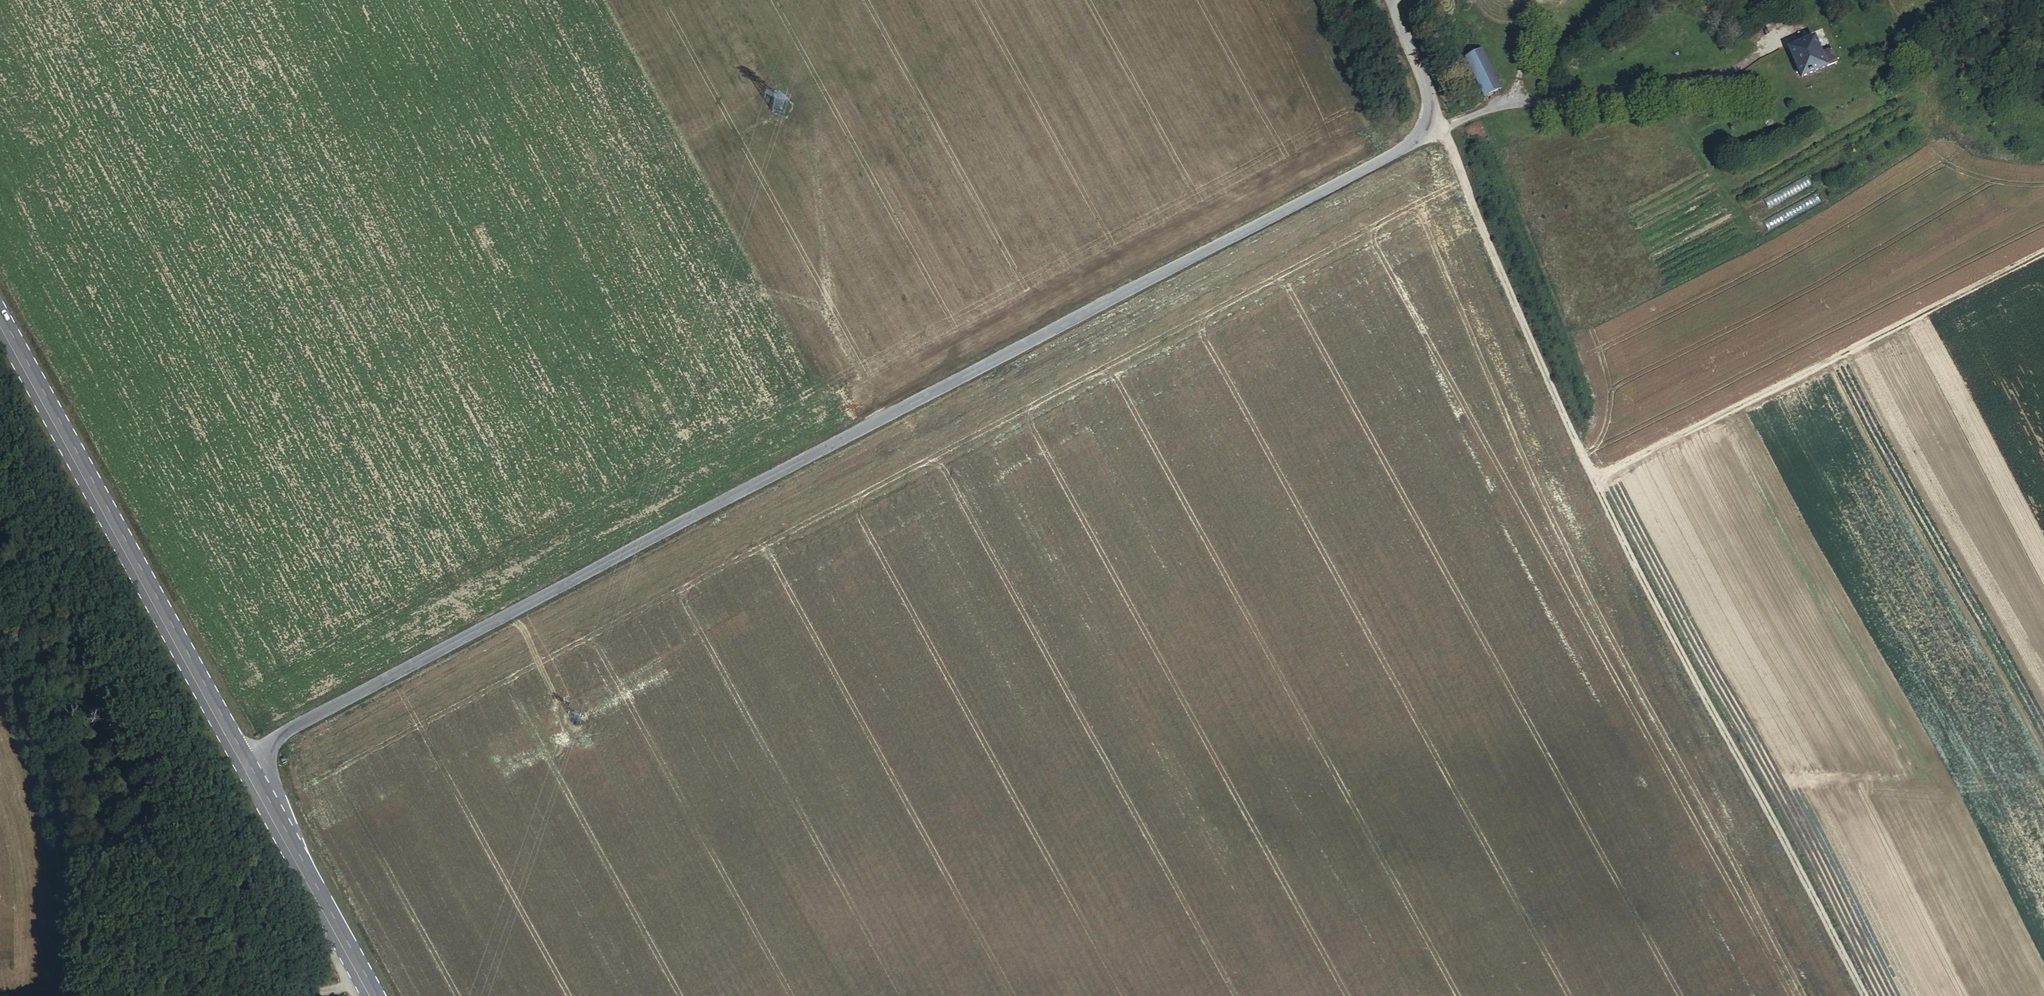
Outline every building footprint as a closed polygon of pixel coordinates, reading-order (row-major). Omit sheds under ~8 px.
[(1815,37),(1788,48),(1801,79),(1827,68),(1827,66),(1837,62),(1831,50),(1825,52),(1823,48),(1819,49),(1815,37)] [(1481,50),(1466,58),(1484,96),(1499,88),(1481,50)] [(1484,96),(1466,58),(1454,63),(1473,101),(1484,96)] [(1499,88),(1484,96),(1486,100),(1501,92),(1499,88)] [(1918,147),(1925,143),(1921,136),(1914,140),(1918,147)]
